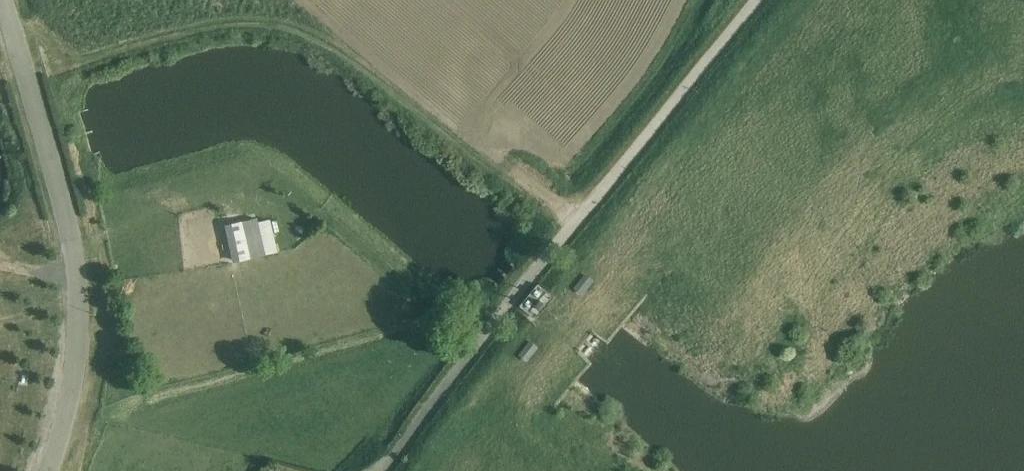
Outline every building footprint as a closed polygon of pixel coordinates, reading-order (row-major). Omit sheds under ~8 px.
[(224,225),(233,263),(266,256),(266,254),(277,252),(270,219),(259,222),(258,218),(224,225)] [(586,274),(574,288),(583,295),(595,281),(586,274)] [(511,308),(524,322),(547,301),(534,287),(511,308)] [(531,340),(519,355),(520,356),(528,362),(540,347),(532,341),(531,340)]
